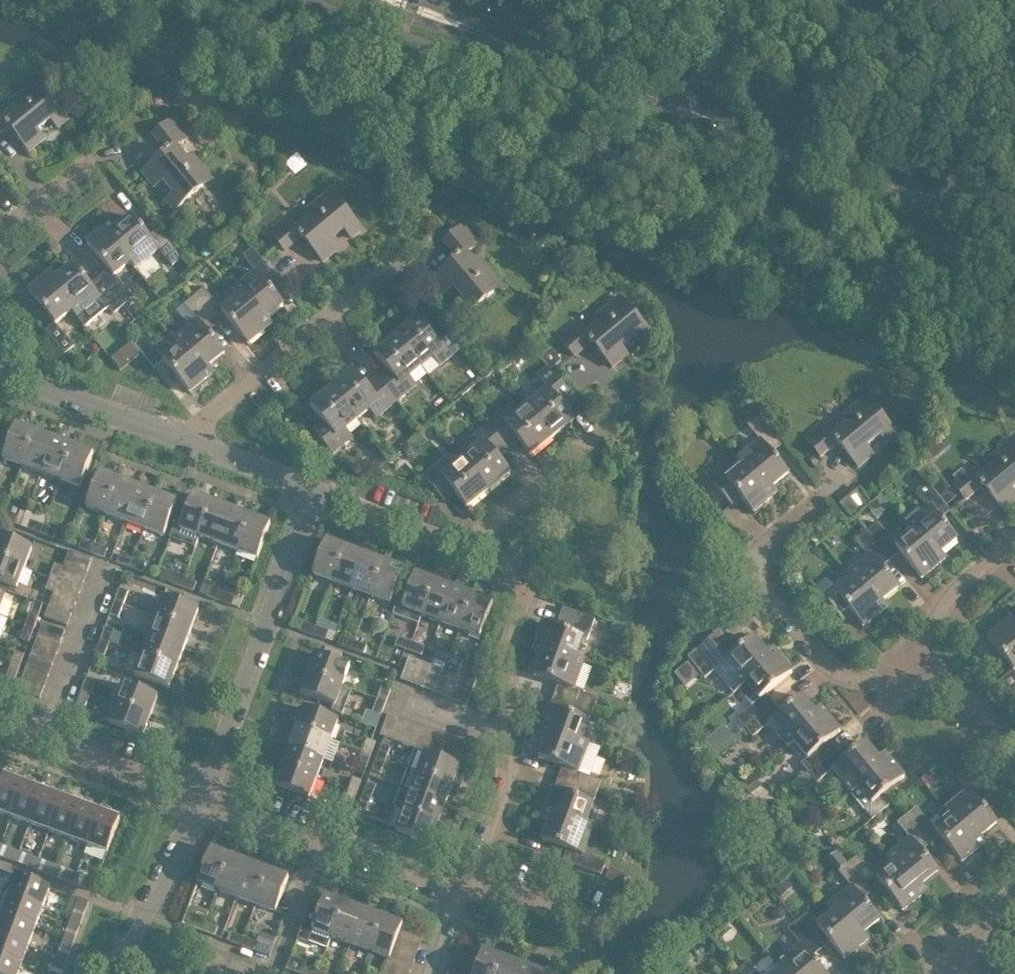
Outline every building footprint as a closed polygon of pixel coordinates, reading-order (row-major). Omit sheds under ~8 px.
[(6,126),(7,127),(9,126),(28,149),(43,137),(36,129),(50,117),(57,126),(66,118),(35,80),(11,100),(15,105),(2,115),(0,112),(0,130),(6,126)] [(163,150),(165,151),(141,170),(153,185),(162,178),(173,192),(165,199),(172,208),(210,177),(191,153),(186,157),(174,142),(185,133),(171,117),(152,132),(165,148),(163,150)] [(268,228),(284,248),(300,235),(301,236),(302,235),(322,259),(336,247),(329,238),(343,227),(350,236),(360,228),(328,189),(303,210),(307,215),(295,225),(286,213),(268,228)] [(170,263),(180,255),(161,232),(152,240),(132,215),(115,228),(114,228),(125,241),(119,247),(130,260),(129,260),(134,266),(157,247),(170,263)] [(114,228),(115,228),(110,222),(86,242),(112,273),(103,281),(121,304),(131,296),(113,274),(129,260),(130,260),(119,247),(125,241),(114,228)] [(455,305),(463,315),(501,284),(481,259),(476,263),(465,249),(476,241),(462,223),(443,238),(456,255),(454,256),(455,258),(432,276),(444,291),(452,284),(464,298),(455,305)] [(199,252),(201,254),(203,255),(206,254),(208,253),(209,250),(209,248),(207,246),(205,245),(202,245),(200,247),(199,249),(199,252)] [(261,276),(271,269),(252,245),(242,253),(256,269),(232,289),(237,295),(248,308),(255,303),(266,316),(267,315),(282,302),(261,276)] [(121,304),(103,281),(93,289),(73,263),(57,276),(56,276),(67,289),(59,296),(70,308),(69,309),(83,325),(106,306),(111,312),(121,304)] [(56,276),(57,276),(51,270),(27,290),(53,322),(44,329),(63,351),(72,343),(54,321),(69,309),(70,308),(59,296),(67,289),(56,276)] [(247,341),(272,321),(267,315),(266,316),(255,303),(248,308),(237,295),(221,308),(203,286),(193,294),(212,317),(221,310),(247,341)] [(203,325),(212,317),(193,294),(183,302),(197,318),(173,337),(178,343),(179,343),(189,356),(197,350),(207,364),(208,364),(223,351),(203,325)] [(597,321),(584,332),(575,321),(556,336),(571,354),(587,341),(588,343),(591,341),(610,365),(624,354),(617,345),(632,333),(638,342),(648,334),(618,296),(593,316),(597,321)] [(395,333),(420,365),(432,355),(439,364),(459,347),(441,326),(431,334),(417,316),(395,333)] [(378,378),(395,399),(415,383),(408,374),(420,365),(395,333),(373,351),(388,370),(378,378)] [(134,343),(153,366),(162,358),(189,390),(213,370),(208,364),(207,364),(197,350),(189,356),(179,343),(178,343),(162,356),(144,334),(134,343)] [(559,357),(549,345),(538,354),(548,367),(559,357)] [(120,348),(110,356),(118,366),(128,358),(120,348)] [(331,386),(356,417),(368,408),(375,416),(395,399),(378,378),(367,387),(353,369),(331,386)] [(526,404),(551,435),(573,418),(558,399),(568,391),(551,370),(531,387),(537,395),(526,404)] [(344,426),(356,417),(331,386),(309,404),(324,422),(314,431),(331,452),(351,435),(344,426)] [(843,420),(831,430),(822,419),(805,434),(820,453),(836,440),(837,442),(839,441),(858,465),(873,453),(865,444),(879,432),(886,441),(897,433),(865,394),(839,415),(843,420)] [(760,397),(752,403),(756,409),(765,403),(760,397)] [(487,422),(504,443),(514,435),(530,453),(551,435),(526,404),(514,414),(507,406),(487,422)] [(754,476),(757,474),(761,471),(771,484),(772,483),(788,470),(767,445),(777,437),(758,414),(748,421),(762,438),(738,458),(742,463),(743,462),(754,476)] [(14,422),(1,457),(21,464),(34,429),(14,422)] [(462,457),(482,481),(488,488),(509,470),(494,452),(504,443),(487,422),(467,439),(473,448),(462,457)] [(34,429),(21,464),(40,471),(53,436),(34,429)] [(53,436),(40,471),(59,478),(72,443),(53,436)] [(965,497),(981,485),(982,486),(984,485),(1003,508),(1014,499),(1014,494),(1011,488),(1014,485),(1014,444),(1010,438),(985,458),(990,464),(977,474),(968,463),(950,478),(965,497)] [(405,441),(402,444),(402,449),(404,452),(409,452),(412,449),(412,445),(409,441),(405,441)] [(72,443),(59,478),(79,485),(92,450),(72,443)] [(423,475),(440,496),(450,487),(466,506),(488,488),(482,481),(462,457),(450,467),(443,458),(423,475)] [(339,469),(349,475),(353,468),(343,462),(339,469)] [(740,494),(753,510),(777,490),(772,483),(771,484),(761,471),(757,474),(754,476),(743,462),(742,463),(726,476),(721,470),(711,478),(731,501),(740,494)] [(85,505),(105,512),(117,477),(98,470),(85,505)] [(928,479),(940,495),(950,487),(937,472),(928,479)] [(105,512),(124,519),(137,484),(117,477),(105,512)] [(922,543),(926,540),(929,538),(939,551),(940,550),(957,537),(936,511),(945,503),(926,480),(916,488),(929,504),(906,524),(911,530),(911,529),(922,543)] [(137,484),(124,519),(143,526),(156,491),(137,484)] [(156,491),(143,526),(163,534),(176,499),(156,491)] [(195,543),(198,534),(211,500),(191,492),(186,507),(180,505),(169,533),(195,543)] [(198,534),(217,541),(231,507),(211,500),(198,534)] [(7,504),(5,509),(14,513),(16,507),(7,504)] [(231,507),(217,541),(237,549),(250,514),(231,507)] [(14,513),(5,509),(1,519),(13,523),(17,514),(14,513)] [(250,514),(237,549),(257,556),(270,522),(250,514)] [(39,533),(43,523),(32,519),(28,529),(39,533)] [(921,576),(942,560),(945,556),(940,550),(939,551),(929,538),(926,540),(922,543),(911,529),(911,530),(895,543),(877,520),(867,528),(886,552),(895,544),(921,576)] [(54,528),(43,523),(39,533),(51,537),(54,528)] [(864,591),(867,588),(870,585),(881,599),(882,598),(898,585),(877,560),(886,552),(867,528),(857,536),(871,553),(847,572),(852,578),(852,577),(864,591)] [(24,566),(31,546),(0,535),(0,557),(24,566)] [(90,551),(93,542),(79,537),(76,546),(90,551)] [(325,537),(312,572),(332,580),(345,545),(325,537)] [(106,547),(93,542),(90,551),(103,556),(106,547)] [(332,580),(351,587),(364,552),(345,545),(332,580)] [(87,568),(91,557),(68,548),(63,560),(87,568)] [(129,565),(132,557),(119,552),(116,561),(129,565)] [(364,552),(351,587),(370,594),(383,559),(364,552)] [(0,557),(0,580),(16,586),(24,566),(0,557)] [(145,562),(132,557),(129,565),(141,570),(145,562)] [(383,559),(370,594),(390,601),(403,567),(383,559)] [(59,571),(83,579),(87,568),(63,560),(61,565),(59,571)] [(53,563),(49,576),(56,579),(59,571),(61,565),(53,563)] [(417,621),(420,613),(433,578),(413,570),(401,603),(395,601),(391,612),(417,621)] [(56,579),(55,582),(79,590),(83,579),(59,571),(56,579)] [(167,579),(179,584),(183,576),(170,571),(167,579)] [(44,588),(52,591),(55,582),(56,579),(49,576),(44,588)] [(183,576),(179,584),(192,589),(195,580),(183,576)] [(862,625),(883,608),(887,604),(882,598),(881,599),(870,585),(867,588),(864,591),(852,577),(852,578),(836,591),(829,584),(820,592),(840,615),(849,608),(862,625)] [(433,578),(420,613),(439,620),(452,585),(433,578)] [(51,593),(75,601),(79,590),(55,582),(52,591),(51,593)] [(205,594),(218,599),(219,598),(222,590),(208,585),(205,594)] [(439,620),(459,627),(472,592),(452,585),(439,620)] [(113,599),(122,602),(127,589),(118,586),(113,599)] [(234,594),(222,590),(219,598),(231,603),(234,594)] [(479,635),(492,600),(472,592),(459,627),(479,635)] [(47,604),(71,612),(75,601),(51,593),(47,604)] [(163,595),(155,615),(190,628),(198,609),(163,595)] [(117,615),(122,602),(113,599),(108,612),(117,615)] [(43,615),(67,624),(71,612),(47,604),(43,615)] [(23,623),(31,626),(36,613),(27,611),(23,623)] [(576,656),(578,651),(587,625),(559,614),(555,626),(544,622),(533,651),(540,653),(541,652),(556,658),(560,651),(576,656)] [(155,615),(148,634),(183,647),(190,628),(155,615)] [(1003,676),(997,680),(1014,702),(1014,671),(1013,668),(1014,667),(1014,624),(1014,623),(1010,617),(986,636),(1012,668),(1003,676)] [(304,630),(304,631),(311,633),(315,625),(301,620),(298,628),(304,630)] [(60,641),(64,630),(41,621),(36,632),(60,641)] [(23,623),(18,636),(27,639),(31,626),(23,623)] [(99,637),(108,640),(112,627),(104,624),(99,637)] [(315,625),(311,633),(324,638),(327,629),(315,625)] [(752,662),(764,651),(752,635),(733,650),(718,632),(720,630),(719,629),(688,655),(704,675),(715,666),(734,689),(744,681),(758,670),(755,666),(752,662)] [(56,652),(60,641),(36,632),(32,643),(56,652)] [(407,648),(410,638),(397,633),(393,643),(407,648)] [(148,634),(141,653),(176,666),(183,647),(148,634)] [(336,643),(350,648),(353,639),(339,634),(336,643)] [(103,653),(108,640),(99,637),(94,650),(103,653)] [(423,643),(410,638),(407,648),(419,653),(423,643)] [(353,639),(350,648),(362,652),(365,643),(353,639)] [(52,663),(56,652),(32,643),(28,654),(52,663)] [(752,662),(755,666),(758,670),(744,681),(745,681),(758,697),(735,715),(739,720),(743,725),(767,705),(759,696),(791,670),(771,646),(764,651),(752,662)] [(443,669),(449,653),(435,648),(429,664),(430,664),(441,668),(443,669)] [(8,662),(18,665),(23,653),(12,649),(8,662)] [(533,673),(567,686),(563,697),(591,707),(596,695),(572,686),(583,658),(576,656),(560,651),(556,658),(541,652),(540,653),(533,673)] [(305,660),(302,670),(341,685),(348,664),(314,652),(311,660),(305,660)] [(176,666),(141,653),(133,673),(168,686),(176,666)] [(457,674),(462,658),(449,653),(443,669),(452,672),(457,674)] [(28,654),(24,665),(47,674),(52,663),(28,654)] [(408,656),(399,678),(410,682),(419,660),(408,656)] [(430,664),(429,664),(419,660),(410,682),(421,686),(430,664)] [(8,662),(3,674),(13,677),(18,665),(8,662)] [(430,664),(421,686),(432,690),(441,668),(430,664)] [(24,665),(20,676),(43,685),(47,674),(24,665)] [(432,690),(443,695),(452,672),(443,669),(441,668),(432,690)] [(341,685),(302,670),(298,679),(302,682),(299,692),(332,704),(330,709),(341,713),(350,688),(341,685)] [(443,695),(455,699),(463,676),(457,674),(452,672),(443,695)] [(89,691),(93,678),(85,675),(80,688),(89,691)] [(20,676),(16,687),(39,696),(43,685),(20,676)] [(455,699),(466,703),(475,681),(463,676),(455,699)] [(121,681),(114,701),(149,714),(157,694),(121,681)] [(375,697),(384,701),(389,686),(380,683),(375,697)] [(84,704),(89,691),(80,688),(75,701),(84,704)] [(806,728),(803,724),(800,720),(814,710),(813,709),(801,693),(775,715),(767,705),(743,725),(751,735),(768,721),(787,744),(793,739),(806,728)] [(366,723),(374,726),(384,701),(375,697),(366,723)] [(580,738),(582,733),(591,707),(563,697),(559,708),(548,704),(537,733),(545,735),(560,741),(564,732),(579,738),(580,738)] [(106,721),(142,734),(149,714),(114,701),(106,721)] [(800,720),(803,724),(806,728),(793,739),(806,755),(799,761),(807,770),(831,751),(823,742),(839,728),(819,704),(813,709),(814,710),(800,720)] [(302,705),(295,725),(330,738),(337,718),(302,705)] [(378,734),(390,739),(398,716),(387,712),(378,734)] [(398,716),(390,739),(401,743),(409,720),(398,716)] [(420,724),(409,720),(401,743),(412,747),(420,724)] [(739,720),(734,723),(736,726),(739,729),(743,725),(739,720)] [(431,728),(420,724),(412,747),(414,748),(423,751),(431,728)] [(295,725),(288,744),(323,757),(330,738),(295,725)] [(443,732),(431,728),(423,751),(435,755),(443,732)] [(454,737),(443,732),(435,755),(446,759),(454,737)] [(537,756),(571,769),(567,780),(595,791),(600,778),(577,769),(588,741),(580,738),(579,738),(564,732),(560,741),(545,735),(537,756)] [(361,750),(370,753),(374,740),(365,737),(361,750)] [(465,741),(454,737),(446,759),(456,763),(465,741)] [(870,774),(867,770),(864,767),(878,756),(877,755),(864,739),(838,760),(831,751),(807,770),(815,780),(832,766),(851,791),(857,785),(870,774)] [(384,758),(389,745),(381,742),(376,755),(384,758)] [(316,776),(323,757),(288,744),(281,763),(316,776)] [(414,748),(407,766),(457,785),(461,776),(455,773),(459,764),(456,763),(446,759),(435,755),(423,751),(414,748)] [(370,753),(361,750),(355,767),(363,771),(370,753)] [(851,791),(863,806),(871,816),(895,797),(899,793),(891,784),(903,774),(883,750),(877,755),(878,756),(864,767),(867,770),(870,774),(857,785),(851,791)] [(376,755),(371,767),(380,770),(384,758),(376,755)] [(316,776),(281,763),(273,783),(308,796),(316,776)] [(968,788),(949,805),(945,808),(950,814),(951,813),(962,827),(965,824),(969,821),(979,834),(996,820),(974,795),(984,787),(965,764),(955,772),(968,788)] [(410,789),(444,802),(447,794),(453,796),(457,785),(407,766),(400,786),(410,789)] [(0,781),(0,811),(10,815),(22,781),(10,776),(12,770),(5,768),(0,781)] [(740,782),(748,792),(759,783),(755,779),(758,776),(753,770),(740,782)] [(24,775),(22,781),(10,815),(28,822),(41,788),(32,784),(34,778),(24,775)] [(347,788),(356,791),(361,778),(352,775),(347,788)] [(361,793),(370,796),(375,784),(366,780),(361,793)] [(584,821),(586,816),(595,791),(567,780),(563,791),(552,786),(541,816),(548,819),(549,818),(564,824),(568,815),(584,821)] [(41,788),(28,822),(48,829),(60,795),(51,791),(53,786),(43,782),(41,788)] [(402,809),(437,821),(444,802),(410,789),(400,786),(393,805),(402,809)] [(351,804),(356,791),(347,788),(342,801),(351,804)] [(60,795),(48,829),(67,836),(80,802),(70,798),(72,793),(62,789),(60,795)] [(365,810),(370,796),(361,793),(357,806),(365,810)] [(86,843),(99,809),(89,805),(91,800),(82,796),(80,802),(67,836),(86,843)] [(106,851),(118,817),(108,813),(110,807),(101,804),(99,809),(86,843),(106,851)] [(969,821),(965,824),(962,827),(951,813),(950,814),(934,827),(916,804),(906,812),(925,836),(935,828),(961,860),(984,840),(979,834),(969,821)] [(395,829),(430,841),(437,821),(402,809),(395,829)] [(909,837),(890,853),(886,856),(891,863),(892,862),(903,876),(906,873),(910,870),(921,882),(937,869),(916,844),(925,836),(906,812),(896,821),(909,837)] [(572,862),(600,872),(604,861),(581,852),(591,823),(584,821),(568,815),(564,824),(549,818),(548,819),(541,838),(576,851),(572,862)] [(14,860),(17,850),(0,844),(0,854),(14,860)] [(215,888),(229,853),(209,846),(195,881),(215,888)] [(17,850),(14,860),(33,867),(36,857),(17,850)] [(235,896),(248,860),(229,853),(215,888),(235,896)] [(858,874),(868,866),(857,853),(847,861),(858,874)] [(36,857),(33,867),(52,874),(56,865),(36,857)] [(254,903),(267,868),(248,860),(235,896),(254,903)] [(851,885),(832,901),(827,905),(833,911),(834,910),(844,923),(848,921),(851,918),(862,931),(863,931),(878,918),(857,892),(866,885),(858,874),(847,861),(838,869),(851,885)] [(608,862),(604,871),(618,876),(622,867),(608,862)] [(926,888),(921,882),(910,870),(906,873),(903,876),(892,862),(891,863),(876,876),(875,876),(876,877),(902,908),(926,888)] [(56,865),(52,874),(72,881),(75,872),(56,865)] [(287,875),(267,868),(254,903),(274,910),(287,875)] [(75,872),(72,881),(91,888),(95,879),(75,872)] [(41,905),(48,886),(14,874),(11,883),(5,881),(2,891),(7,893),(41,905)] [(783,878),(772,887),(778,894),(789,885),(783,878)] [(41,905),(7,893),(3,903),(0,901),(0,913),(34,925),(41,905)] [(318,906),(309,902),(296,936),(306,940),(311,928),(330,935),(343,900),(323,893),(318,906)] [(71,916),(80,919),(87,900),(78,897),(71,916)] [(330,935),(349,942),(352,934),(362,908),(343,900),(330,935)] [(285,908),(276,905),(274,910),(283,914),(285,908)] [(777,916),(781,915),(783,912),(782,908),(779,906),(775,906),(773,910),(774,913),(777,916)] [(362,908),(352,934),(349,942),(369,949),(382,915),(362,908)] [(851,918),(848,921),(844,923),(834,910),(833,911),(818,923),(807,910),(796,919),(816,942),(825,935),(843,956),(867,936),(863,931),(862,931),(851,918)] [(27,944),(34,925),(0,913),(0,934),(27,944)] [(390,950),(394,939),(399,928),(401,922),(382,915),(369,949),(388,956),(390,950)] [(63,935),(72,939),(80,919),(71,916),(63,935)] [(188,925),(201,930),(204,921),(191,916),(188,925)] [(780,959),(776,963),(781,969),(782,968),(787,973),(827,973),(807,950),(816,942),(796,919),(787,927),(800,943),(780,959)] [(204,921),(201,930),(214,935),(217,926),(204,921)] [(399,928),(394,939),(417,948),(421,937),(399,928)] [(225,939),(238,944),(242,935),(229,930),(225,939)] [(20,963),(27,944),(0,934),(0,956),(20,963)] [(56,954),(65,958),(72,939),(63,935),(56,954)] [(238,944),(252,949),(255,940),(242,935),(238,944)] [(394,939),(390,950),(413,959),(417,948),(394,939)] [(500,955),(481,948),(477,957),(473,969),(471,973),(493,973),(500,955)] [(455,949),(450,960),(473,969),(477,957),(455,949)] [(390,950),(388,956),(386,961),(409,970),(413,959),(390,950)] [(65,958),(56,954),(49,973),(59,973),(65,958)] [(520,962),(500,955),(493,973),(515,973),(520,962)] [(20,963),(0,956),(0,973),(16,973),(20,963)] [(748,959),(738,967),(743,973),(760,973),(748,959)] [(446,971),(454,973),(471,973),(473,969),(450,960),(446,971)] [(386,961),(382,972),(386,973),(407,973),(409,970),(386,961)] [(539,969),(520,962),(515,973),(537,973),(539,969)] [(200,967),(189,963),(185,973),(197,973),(200,967)] [(304,973),(315,973),(317,969),(304,964),(301,973),(304,973)]
